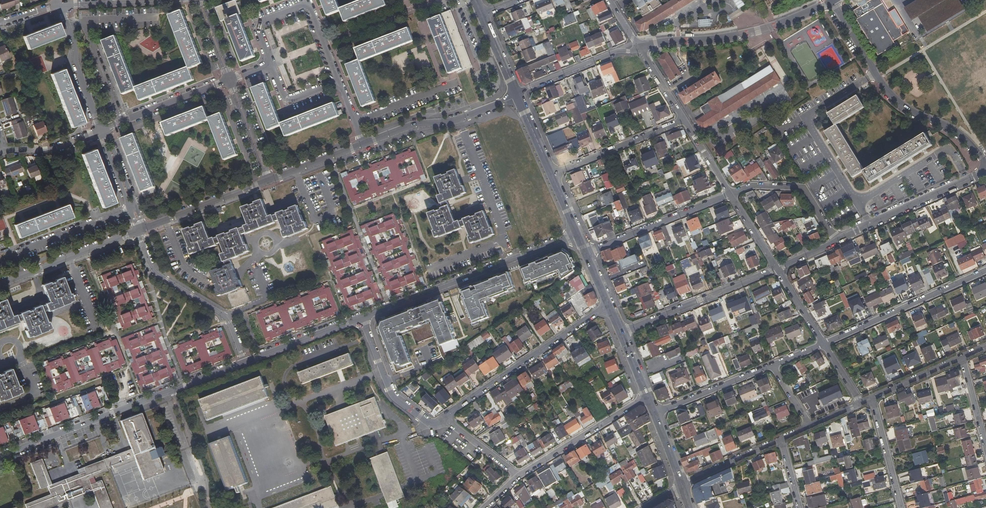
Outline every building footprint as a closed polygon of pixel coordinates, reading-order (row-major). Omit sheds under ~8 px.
[(18,0),(0,0),(0,9),(0,11),(15,6),(15,5),(19,3),(18,0)] [(239,15),(241,14),(236,0),(215,8),(221,22),(226,20),(242,61),(255,56),(239,15)] [(387,5),(385,0),(363,0),(341,9),(337,0),(322,0),(328,15),(341,10),(346,22),(387,5)] [(538,13),(539,15),(554,8),(551,0),(550,0),(536,6),(538,13)] [(641,12),(660,1),(660,0),(634,0),(641,12)] [(660,1),(641,12),(645,18),(636,23),(641,32),(645,29),(646,31),(695,0),(674,0),(663,6),(660,1)] [(898,28),(881,0),(871,0),(868,1),(867,0),(859,0),(854,3),(855,3),(856,3),(857,4),(859,7),(854,11),(858,18),(857,20),(879,55),(879,56),(896,45),(894,41),(909,32),(904,24),(898,28)] [(959,9),(954,0),(925,0),(909,10),(914,17),(921,13),(923,16),(930,27),(959,9)] [(611,12),(604,1),(592,8),(597,17),(598,17),(610,12),(611,12)] [(565,3),(558,6),(563,18),(574,13),(573,11),(572,7),(570,4),(570,3),(567,4),(567,5),(565,5),(565,3)] [(596,18),(597,17),(592,8),(587,10),(592,20),(596,18)] [(522,9),(512,14),(515,23),(521,20),(525,18),(522,9)] [(182,11),(170,15),(186,63),(189,67),(136,88),(116,36),(103,41),(124,94),(136,89),(141,101),(194,80),(190,69),(203,64),(182,11)] [(608,18),(613,17),(610,12),(598,17),(601,23),(609,20),(608,18)] [(429,21),(452,80),(472,72),(449,13),(429,21)] [(563,18),(559,19),(563,28),(578,22),(574,13),(563,18)] [(527,18),(525,18),(521,20),(525,30),(531,28),(527,18)] [(521,20),(515,23),(505,27),(509,37),(525,30),(521,20)] [(28,49),(63,36),(58,23),(23,36),(28,49)] [(582,32),(588,30),(585,23),(580,25),(582,32)] [(549,41),(544,27),(533,31),(539,45),(549,41)] [(347,65),(363,107),(376,102),(360,62),(414,41),(409,28),(356,49),(360,60),(347,65)] [(621,33),(620,34),(617,28),(613,30),(613,29),(608,32),(609,34),(610,33),(616,45),(624,40),(622,37),(623,36),(621,33)] [(602,32),(585,39),(588,46),(589,48),(595,46),(595,47),(601,45),(600,44),(606,42),(602,32)] [(528,39),(519,42),(520,46),(522,50),(523,52),(532,48),(528,39)] [(4,45),(0,47),(0,61),(0,62),(9,57),(4,45)] [(580,52),(582,57),(591,53),(589,50),(589,48),(588,46),(581,48),(582,51),(580,52)] [(566,47),(558,50),(562,62),(575,57),(574,57),(572,51),(569,52),(566,47)] [(537,59),(532,48),(523,52),(527,63),(537,59)] [(658,58),(672,81),(681,75),(667,53),(658,58)] [(553,56),(518,71),(523,82),(527,84),(546,76),(545,74),(544,74),(542,71),(531,75),(529,71),(558,59),(556,55),(553,56)] [(40,73),(47,71),(41,56),(31,60),(32,64),(37,62),(40,73)] [(617,82),(620,81),(613,63),(601,68),(604,76),(612,73),(614,78),(615,78),(617,82)] [(71,128),(84,123),(64,69),(50,74),(71,128)] [(699,129),(701,127),(703,130),(781,82),(775,72),(722,104),(718,97),(700,107),(705,115),(697,121),(699,124),(697,125),(699,129)] [(680,95),(686,104),(722,82),(716,73),(680,95)] [(575,82),(580,93),(588,90),(585,83),(583,83),(581,77),(577,79),(577,82),(575,82)] [(640,95),(644,93),(651,90),(649,86),(646,81),(647,80),(645,77),(635,81),(640,95)] [(591,85),(596,97),(607,92),(606,89),(602,80),(591,85)] [(282,125),(286,136),(339,116),(338,111),(335,103),(282,124),(266,84),(253,89),(269,130),(282,125)] [(556,86),(546,89),(551,101),(553,100),(564,96),(560,85),(556,87),(556,86)] [(587,112),(580,96),(575,98),(578,107),(581,114),(587,112)] [(627,100),(626,96),(611,102),(613,105),(613,106),(615,105),(627,100)] [(863,171),(871,183),(933,145),(928,138),(925,133),(865,170),(837,125),(838,123),(865,107),(858,96),(828,114),(835,126),(825,132),(853,178),(863,171)] [(6,116),(16,113),(11,97),(1,100),(6,116)] [(647,101),(646,98),(642,99),(644,105),(638,108),(639,111),(633,114),(634,116),(651,109),(647,101)] [(642,99),(629,105),(633,114),(639,111),(638,108),(644,105),(642,99)] [(553,100),(551,101),(542,105),(547,116),(561,110),(558,103),(555,105),(553,100)] [(630,108),(627,100),(615,105),(618,113),(630,108)] [(657,110),(660,119),(669,115),(666,106),(657,110)] [(210,120),(225,160),(238,155),(222,113),(209,118),(205,107),(163,123),(168,136),(210,120)] [(576,124),(583,121),(584,121),(582,116),(581,114),(578,107),(575,108),(568,111),(567,111),(568,114),(571,113),(576,124)] [(569,121),(565,112),(556,116),(560,125),(569,121)] [(615,128),(621,125),(616,115),(606,119),(612,134),(616,132),(615,128)] [(23,121),(20,122),(19,119),(10,122),(16,139),(27,136),(23,121)] [(41,135),(41,134),(46,132),(42,121),(32,125),(37,137),(41,135)] [(591,128),(596,139),(607,134),(603,123),(591,128)] [(765,131),(764,128),(754,134),(756,137),(765,131)] [(674,134),(673,130),(665,133),(670,146),(672,145),(670,141),(682,136),(680,131),(674,134)] [(556,133),(547,136),(553,151),(569,144),(572,143),(576,141),(575,139),(565,143),(564,138),(559,140),(557,136),(556,133)] [(670,146),(665,133),(662,135),(665,142),(656,146),(661,158),(668,155),(666,150),(668,149),(669,152),(672,151),(670,146)] [(143,192),(155,187),(135,134),(122,139),(143,192)] [(590,136),(578,140),(581,147),(593,142),(590,136)] [(575,151),(579,149),(581,147),(578,140),(576,141),(572,143),(574,149),(575,151)] [(568,148),(570,147),(569,144),(553,151),(555,157),(561,154),(564,152),(569,150),(568,148)] [(776,144),(768,149),(770,153),(778,148),(776,144)] [(770,153),(770,154),(767,156),(769,159),(772,164),(776,162),(784,157),(778,148),(770,153)] [(102,208),(115,203),(95,149),(82,154),(102,208)] [(573,153),(572,150),(561,154),(555,157),(558,163),(563,165),(578,158),(575,152),(573,153)] [(647,166),(648,168),(659,164),(654,150),(646,153),(646,154),(643,156),(645,161),(643,162),(645,167),(647,166)] [(344,173),(341,174),(346,188),(352,202),(358,200),(362,200),(365,200),(373,197),(372,195),(380,191),(382,191),(383,193),(395,188),(421,178),(420,176),(424,174),(415,151),(409,153),(409,151),(396,156),(397,158),(386,162),(385,160),(373,165),(375,172),(381,169),(382,172),(388,170),(392,179),(387,181),(385,176),(380,178),(382,183),(378,185),(372,168),(362,172),(361,170),(348,174),(347,172),(344,173)] [(698,161),(697,161),(695,157),(687,161),(692,171),(701,168),(698,161)] [(632,164),(625,167),(627,173),(640,167),(636,158),(630,160),(632,164)] [(757,160),(761,168),(765,166),(760,158),(757,160)] [(779,178),(778,177),(780,176),(772,164),(769,159),(764,162),(768,168),(767,168),(768,171),(769,170),(776,180),(779,178)] [(609,173),(611,177),(612,179),(617,177),(610,162),(606,164),(607,167),(609,173)] [(746,168),(746,169),(744,171),(746,176),(749,180),(759,174),(763,172),(757,163),(752,166),(751,164),(746,168)] [(20,164),(3,170),(6,178),(23,172),(20,164)] [(729,171),(736,182),(744,177),(746,176),(744,171),(739,164),(729,171)] [(36,166),(27,170),(30,178),(39,175),(36,166)] [(682,175),(680,169),(671,172),(672,174),(675,175),(676,177),(677,177),(679,180),(681,179),(680,176),(682,175)] [(441,204),(442,203),(448,201),(463,195),(463,194),(466,193),(464,186),(463,186),(456,170),(449,173),(449,174),(443,176),(443,175),(435,178),(442,195),(438,196),(441,204)] [(582,171),(571,175),(576,186),(579,184),(586,182),(582,171)] [(764,181),(768,181),(763,172),(759,174),(764,181)] [(700,192),(711,188),(707,178),(702,180),(702,182),(697,184),(700,192)] [(590,181),(586,182),(579,184),(584,195),(594,191),(590,181)] [(621,185),(615,188),(617,194),(622,192),(623,191),(626,190),(624,187),(628,185),(627,182),(621,184),(621,185)] [(985,197),(985,188),(985,186),(977,189),(982,199),(985,197)] [(757,196),(753,190),(744,193),(749,201),(757,196)] [(687,191),(673,197),(676,206),(691,199),(687,191)] [(610,192),(603,195),(608,205),(615,203),(610,192)] [(622,192),(617,194),(620,201),(624,210),(629,208),(622,192)] [(781,192),(775,192),(776,195),(783,206),(793,206),(793,195),(781,194),(781,192)] [(968,208),(977,204),(972,194),(964,198),(968,208)] [(645,207),(648,215),(658,212),(651,195),(644,198),(647,206),(645,207)] [(776,205),(779,209),(783,206),(776,195),(765,202),(764,201),(761,203),(766,211),(776,205)] [(961,206),(956,196),(947,200),(948,201),(944,203),(947,209),(949,212),(961,206)] [(249,225),(245,226),(245,227),(247,233),(248,234),(276,223),(276,222),(274,216),(273,215),(269,217),(263,200),(256,202),(256,204),(250,206),(250,205),(242,208),(249,225)] [(620,201),(615,203),(618,212),(624,210),(620,201)] [(19,238),(73,217),(68,205),(14,225),(19,238)] [(285,211),(278,214),(280,220),(284,231),(283,231),(285,238),(289,236),(290,237),(305,231),(305,230),(308,229),(306,222),(304,223),(298,206),(290,209),(291,210),(286,212),(285,211)] [(459,221),(456,222),(449,206),(444,208),(442,208),(443,210),(436,212),(436,211),(429,214),(435,230),(434,231),(436,237),(440,236),(440,237),(462,229),(462,228),(460,222),(459,221)] [(728,215),(729,215),(726,207),(716,211),(719,219),(723,218),(723,219),(729,217),(728,215)] [(632,223),(643,218),(639,208),(629,212),(632,223)] [(950,219),(951,218),(949,212),(947,209),(933,215),(937,224),(945,221),(947,225),(952,222),(950,219)] [(471,216),(464,219),(464,220),(467,226),(471,236),(469,237),(472,243),(476,242),(476,243),(492,236),(491,236),(494,234),(492,228),(491,228),(484,211),(477,214),(478,216),(472,218),(471,216)] [(759,221),(758,222),(761,228),(774,223),(766,212),(757,217),(759,221)] [(412,260),(416,259),(414,255),(411,256),(406,243),(409,241),(408,237),(404,238),(398,224),(403,223),(401,219),(397,220),(394,213),(389,216),(391,220),(386,222),(384,223),(382,218),(379,219),(381,224),(374,227),(372,228),(370,223),(365,225),(367,232),(364,233),(366,237),(369,236),(371,243),(374,250),(371,251),(373,255),(376,254),(381,268),(378,269),(379,273),(383,272),(388,286),(385,287),(386,291),(390,290),(392,297),(400,294),(398,289),(400,288),(407,286),(411,284),(413,289),(422,285),(419,279),(423,277),(421,273),(417,275),(412,260)] [(597,215),(589,219),(593,228),(594,228),(601,225),(598,220),(597,215)] [(609,222),(608,217),(598,220),(601,225),(609,222)] [(728,227),(738,223),(736,217),(726,221),(728,227)] [(698,229),(703,228),(698,218),(688,222),(690,227),(696,224),(698,229)] [(919,226),(917,222),(916,218),(905,223),(905,224),(902,226),(902,227),(907,236),(916,232),(914,228),(919,226)] [(929,221),(927,218),(917,222),(919,226),(922,231),(931,227),(930,224),(929,221)] [(784,231),(792,226),(792,225),(795,224),(792,219),(784,221),(774,223),(776,226),(777,229),(778,230),(780,233),(783,230),(784,231)] [(822,230),(815,219),(812,220),(818,233),(822,230)] [(804,224),(812,242),(820,238),(818,233),(812,220),(804,224)] [(217,246),(217,245),(215,239),(215,238),(211,239),(204,222),(197,225),(197,227),(191,229),(190,227),(183,230),(190,247),(189,248),(191,255),(195,253),(195,254),(217,246)] [(598,237),(613,231),(609,222),(601,225),(594,228),(598,237)] [(761,228),(772,244),(774,242),(780,239),(776,234),(774,234),(771,228),(776,226),(774,223),(761,228)] [(671,241),(665,226),(661,227),(662,230),(666,238),(667,241),(667,243),(671,241)] [(683,242),(682,238),(687,236),(683,226),(673,230),(676,237),(675,237),(676,240),(677,240),(679,244),(683,242)] [(907,237),(907,236),(902,227),(898,229),(899,230),(892,233),(896,242),(907,237)] [(226,233),(219,236),(219,237),(221,243),(225,253),(222,255),(224,262),(225,262),(231,260),(247,254),(246,253),(250,251),(247,245),(246,245),(242,235),(240,229),(239,228),(232,231),(232,232),(227,234),(226,233)] [(337,289),(339,289),(341,288),(342,293),(344,297),(346,302),(344,303),(343,303),(344,307),(347,306),(350,313),(367,307),(365,302),(369,300),(370,305),(380,302),(377,295),(380,294),(379,289),(376,291),(372,281),(370,277),(371,276),(373,275),(372,271),(369,272),(364,259),(367,257),(365,253),(362,255),(357,241),(360,239),(358,235),(355,236),(352,230),(344,233),(345,237),(346,238),(334,242),(332,238),(322,241),(323,243),(325,248),(323,249),(322,249),(324,253),(327,252),(330,261),(332,266),(331,267),(329,267),(330,271),(332,271),(334,270),(335,275),(337,280),(339,284),(337,284),(336,285),(337,289)] [(654,233),(658,241),(666,238),(662,230),(654,233)] [(732,238),(731,235),(726,237),(731,248),(748,239),(744,232),(739,234),(732,238)] [(959,235),(945,241),(948,248),(965,240),(962,233),(959,235)] [(797,237),(803,246),(807,243),(801,235),(797,237)] [(639,240),(643,249),(651,246),(647,236),(639,240)] [(774,242),(780,251),(788,246),(783,237),(780,239),(774,242)] [(859,251),(855,243),(842,249),(847,261),(850,260),(848,255),(859,251)] [(892,250),(889,243),(881,247),(883,250),(881,251),(882,255),(892,250)] [(875,255),(879,253),(875,244),(866,248),(865,249),(864,248),(860,250),(866,263),(876,258),(875,255)] [(613,259),(614,258),(616,262),(627,258),(623,247),(612,252),(611,248),(601,252),(605,262),(610,260),(613,259)] [(706,250),(698,254),(697,254),(699,259),(702,258),(708,256),(709,257),(714,255),(711,248),(706,250)] [(984,257),(980,248),(970,252),(971,254),(974,261),(984,257)] [(833,254),(833,255),(828,258),(832,265),(836,275),(841,272),(837,263),(845,259),(841,249),(836,251),(837,253),(833,254)] [(928,253),(933,266),(942,262),(936,249),(928,253)] [(521,268),(526,283),(532,281),(533,283),(556,274),(556,272),(559,271),(563,280),(566,278),(576,271),(574,268),(575,267),(570,255),(568,256),(567,253),(564,251),(559,253),(559,254),(555,256),(555,255),(521,268)] [(699,259),(697,254),(695,255),(700,267),(704,265),(702,258),(699,259)] [(696,265),(698,271),(701,269),(700,267),(695,255),(690,257),(692,262),(690,262),(692,267),(696,265)] [(970,255),(957,261),(962,270),(974,265),(970,255)] [(750,265),(751,268),(760,265),(756,256),(747,260),(749,265),(750,265)] [(816,262),(819,271),(832,265),(828,258),(828,257),(816,262)] [(138,274),(137,270),(134,271),(131,264),(126,266),(127,271),(111,278),(108,278),(107,273),(101,275),(104,283),(101,284),(102,288),(106,287),(111,301),(107,302),(109,307),(113,305),(118,318),(115,319),(116,324),(119,323),(122,330),(128,327),(126,323),(141,317),(143,322),(152,318),(149,311),(152,310),(151,306),(147,307),(142,293),(145,292),(144,288),(141,289),(135,275),(138,274)] [(239,281),(232,264),(227,266),(225,267),(225,268),(220,271),(219,269),(212,272),(218,288),(217,289),(219,296),(223,295),(224,296),(227,294),(232,309),(251,301),(245,287),(243,287),(241,280),(239,281)] [(723,278),(725,283),(725,285),(728,283),(728,282),(726,277),(736,273),(734,271),(736,270),(734,264),(723,268),(723,269),(720,271),(720,272),(723,278)] [(938,279),(948,274),(943,264),(933,268),(935,273),(938,279)] [(612,275),(614,274),(616,279),(627,275),(625,270),(620,272),(617,265),(609,269),(610,273),(611,273),(612,275)] [(807,266),(799,270),(802,278),(808,275),(811,274),(807,266)] [(640,269),(642,276),(650,273),(647,267),(644,268),(640,269)] [(509,272),(462,290),(464,296),(463,297),(471,319),(473,318),(475,324),(490,318),(485,304),(483,304),(482,301),(495,295),(496,297),(510,291),(510,290),(515,288),(509,272)] [(932,280),(929,272),(924,274),(929,285),(934,282),(932,280)] [(686,279),(684,274),(674,279),(680,295),(691,291),(686,279)] [(925,286),(920,274),(909,279),(914,291),(925,286)] [(700,278),(701,278),(700,275),(690,279),(695,290),(703,287),(700,278)] [(808,275),(802,278),(801,279),(802,280),(798,283),(803,291),(811,287),(808,282),(811,280),(808,275)] [(572,297),(578,293),(582,290),(585,287),(579,276),(570,282),(573,288),(569,290),(568,291),(564,294),(568,299),(572,297)] [(48,302),(44,303),(45,304),(47,310),(48,311),(69,303),(69,301),(73,300),(70,293),(69,294),(62,277),(55,280),(55,281),(50,283),(49,282),(42,285),(48,302)] [(568,289),(569,283),(568,281),(566,278),(563,280),(558,284),(563,292),(568,289)] [(615,283),(618,292),(627,289),(623,280),(615,283)] [(647,283),(638,287),(642,297),(650,294),(651,293),(647,283)] [(985,295),(985,283),(972,289),(977,299),(985,295)] [(598,300),(590,284),(588,285),(585,287),(582,290),(585,297),(590,307),(597,304),(598,300)] [(333,313),(339,311),(329,287),(324,290),(323,288),(310,292),(311,294),(301,298),(300,299),(299,297),(286,302),(287,304),(285,304),(275,308),(275,306),(262,311),(263,313),(257,315),(266,339),(270,337),(272,337),(273,339),(285,334),(285,332),(286,331),(294,328),(296,328),(297,330),(309,325),(308,323),(310,322),(318,319),(320,318),(321,320),(334,315),(333,313)] [(753,293),(756,301),(771,294),(767,287),(753,293)] [(665,291),(668,300),(677,296),(674,288),(665,291)] [(814,292),(817,290),(816,288),(814,289),(804,295),(810,305),(811,304),(813,306),(814,306),(820,303),(818,299),(815,301),(814,298),(815,297),(815,296),(816,295),(814,292)] [(880,293),(883,302),(884,303),(896,298),(891,288),(880,293)] [(785,298),(780,289),(772,293),(776,302),(785,298)] [(879,292),(864,298),(865,301),(869,309),(883,302),(880,293),(879,292)] [(653,302),(650,294),(642,297),(647,309),(655,306),(653,302)] [(956,312),(965,307),(969,315),(975,312),(970,300),(965,302),(963,297),(951,302),(956,312)] [(501,306),(498,298),(487,303),(491,311),(501,306)] [(537,298),(533,302),(536,307),(541,304),(539,301),(537,298)] [(18,322),(18,321),(16,316),(15,315),(12,316),(5,299),(0,301),(0,329),(18,322)] [(414,366),(402,336),(400,337),(399,332),(402,331),(403,332),(410,330),(409,329),(415,326),(416,328),(422,325),(422,324),(432,320),(434,324),(432,325),(437,338),(439,337),(445,353),(460,347),(457,339),(456,340),(453,333),(455,333),(449,317),(448,317),(447,313),(443,302),(442,303),(440,299),(434,301),(434,303),(428,305),(428,304),(414,309),(414,310),(411,311),(411,310),(404,313),(404,314),(398,317),(397,315),(382,321),(380,328),(384,341),(385,340),(387,347),(397,372),(414,366)] [(740,310),(746,308),(742,299),(727,305),(730,312),(733,310),(735,317),(742,314),(740,310)] [(793,304),(792,303),(790,300),(781,305),(783,308),(793,304)] [(824,306),(827,305),(825,301),(820,303),(814,306),(820,317),(823,315),(823,314),(827,312),(824,306)] [(863,314),(863,315),(871,312),(869,309),(865,301),(862,302),(863,305),(856,309),(858,314),(860,313),(862,313),(863,314)] [(567,318),(576,312),(570,303),(561,310),(567,318)] [(48,322),(47,322),(43,312),(41,306),(40,305),(33,308),(33,309),(28,311),(27,310),(20,313),(20,314),(22,319),(26,330),(25,331),(27,337),(31,336),(31,337),(47,331),(47,330),(51,328),(48,322)] [(529,313),(525,306),(519,310),(524,316),(529,313)] [(721,306),(709,311),(713,322),(726,317),(721,306)] [(930,310),(935,320),(949,313),(947,309),(945,310),(943,307),(936,310),(935,308),(930,310)] [(781,322),(791,318),(788,310),(778,314),(781,322)] [(555,329),(565,323),(558,314),(549,320),(555,329)] [(926,323),(922,314),(916,316),(913,318),(917,328),(926,323)] [(685,323),(688,331),(688,332),(698,328),(693,317),(684,321),(685,323)] [(829,330),(842,325),(838,317),(826,322),(829,330)] [(713,328),(709,318),(699,322),(703,332),(713,328)] [(541,336),(551,329),(544,320),(535,327),(541,336)] [(900,327),(897,321),(886,326),(889,333),(900,327)] [(681,322),(671,326),(672,330),(674,333),(676,336),(688,331),(685,323),(681,324),(681,322)] [(798,324),(784,330),(788,340),(802,335),(800,328),(798,324)] [(666,335),(669,334),(670,335),(674,333),(672,330),(668,331),(666,325),(658,329),(662,337),(666,335)] [(140,386),(143,385),(146,392),(151,390),(149,385),(164,379),(165,382),(164,383),(165,385),(176,380),(173,373),(176,372),(175,368),(171,369),(166,355),(169,354),(168,350),(164,351),(159,338),(162,336),(161,332),(157,333),(155,326),(146,330),(147,335),(136,339),(134,334),(125,338),(126,340),(123,342),(129,357),(141,352),(139,348),(145,346),(147,350),(149,349),(148,346),(153,345),(155,352),(152,354),(155,362),(158,361),(159,366),(160,365),(162,370),(149,375),(148,370),(147,371),(145,366),(152,363),(147,350),(141,352),(143,357),(137,359),(139,364),(135,365),(135,363),(131,364),(133,368),(136,367),(142,380),(138,382),(140,386)] [(533,336),(526,326),(516,333),(523,342),(533,336)] [(588,332),(594,342),(603,336),(597,326),(588,332)] [(778,330),(780,329),(779,327),(770,331),(770,333),(766,335),(769,342),(781,337),(778,330)] [(968,332),(972,340),(984,335),(981,327),(968,332)] [(746,333),(745,329),(731,335),(732,338),(746,333)] [(217,333),(216,331),(204,336),(204,338),(203,339),(195,342),(193,342),(192,340),(180,345),(180,347),(179,348),(175,350),(184,373),(189,371),(190,373),(203,368),(202,366),(213,362),(214,364),(227,359),(226,357),(232,355),(223,331),(219,332),(217,333)] [(486,332),(481,336),(485,341),(490,337),(486,332)] [(655,340),(647,344),(653,358),(661,355),(657,346),(664,344),(672,341),(671,339),(676,337),(676,336),(674,333),(670,335),(667,336),(667,337),(656,342),(655,340)] [(946,340),(941,342),(945,351),(945,352),(951,350),(950,348),(962,342),(958,333),(946,338),(946,340)] [(874,341),(877,350),(891,343),(887,335),(874,341)] [(469,352),(485,341),(481,336),(465,347),(469,352)] [(506,336),(502,339),(506,345),(508,348),(512,354),(515,351),(517,353),(525,348),(519,339),(511,344),(506,336)] [(724,338),(721,339),(711,343),(713,348),(726,342),(724,338)] [(96,345),(96,347),(85,351),(85,349),(72,354),(73,356),(61,360),(61,358),(48,363),(49,365),(43,367),(52,391),(58,389),(59,391),(71,386),(71,384),(82,380),(83,382),(95,377),(95,375),(104,371),(105,374),(107,373),(119,368),(120,368),(121,368),(120,365),(124,363),(115,339),(109,342),(108,340),(96,345)] [(864,355),(873,351),(868,339),(858,343),(864,355)] [(758,340),(750,343),(754,353),(762,350),(758,340)] [(612,351),(608,341),(598,345),(602,355),(612,351)] [(708,344),(713,355),(718,354),(719,353),(717,348),(713,350),(713,348),(711,343),(708,344)] [(860,357),(864,355),(858,343),(855,345),(860,357)] [(569,352),(564,344),(553,352),(554,354),(560,363),(562,366),(564,364),(560,358),(569,352)] [(505,362),(513,356),(512,354),(508,348),(506,345),(494,354),(500,364),(505,361),(505,362)] [(931,346),(921,350),(926,362),(936,357),(933,350),(931,346)] [(578,364),(590,357),(584,347),(580,350),(580,351),(578,352),(576,351),(572,354),(578,364)] [(666,357),(669,356),(669,357),(677,354),(682,352),(680,348),(665,354),(666,357)] [(818,352),(814,356),(816,360),(820,367),(825,363),(818,352)] [(916,352),(904,358),(907,364),(908,367),(920,361),(916,352)] [(354,365),(350,353),(299,373),(303,384),(354,365)] [(550,369),(560,363),(554,354),(544,360),(550,369)] [(710,377),(716,375),(717,377),(722,375),(714,358),(710,360),(708,354),(701,357),(710,377)] [(893,372),(902,368),(896,354),(883,360),(889,373),(893,371),(893,372)] [(740,356),(737,358),(741,368),(752,363),(751,360),(750,360),(748,355),(741,358),(740,356)] [(496,361),(493,358),(480,367),(486,375),(500,366),(496,361)] [(733,360),(737,370),(741,368),(737,358),(733,360)] [(474,359),(466,364),(467,367),(472,374),(480,368),(474,359)] [(619,370),(615,359),(605,363),(609,373),(619,370)] [(981,361),(981,363),(974,365),(975,370),(982,368),(982,365),(985,364),(985,360),(981,361)] [(799,370),(802,374),(808,371),(805,366),(802,362),(801,361),(796,364),(799,370)] [(535,379),(547,371),(542,362),(530,370),(535,379)] [(694,374),(698,384),(704,382),(703,380),(706,379),(703,371),(701,371),(699,366),(694,367),(696,373),(694,374)] [(2,400),(18,394),(21,392),(19,385),(17,386),(11,369),(3,372),(4,373),(0,375),(0,400),(2,400)] [(687,384),(686,382),(690,380),(686,370),(671,376),(674,386),(673,387),(674,389),(687,384)] [(429,371),(422,376),(425,381),(433,376),(429,371)] [(960,376),(959,371),(946,375),(947,379),(950,389),(952,388),(960,386),(958,377),(960,376)] [(532,381),(527,372),(517,379),(524,389),(525,388),(524,386),(532,381)] [(470,380),(465,373),(455,379),(459,385),(461,387),(464,385),(463,385),(470,380)] [(806,378),(811,384),(814,382),(809,373),(806,375),(807,377),(806,378)] [(862,377),(866,386),(876,382),(871,373),(862,377)] [(455,388),(459,385),(455,379),(453,375),(443,382),(450,391),(455,387),(455,388)] [(269,397),(261,377),(200,400),(208,420),(269,397)] [(772,390),(767,378),(757,382),(762,394),(772,390)] [(517,379),(504,387),(505,389),(511,398),(524,390),(524,389),(517,379)] [(950,390),(950,389),(947,379),(940,380),(940,379),(935,381),(939,393),(950,390)] [(407,386),(414,393),(420,387),(414,381),(407,386)] [(585,386),(583,383),(582,381),(574,386),(577,391),(585,386)] [(669,397),(663,381),(653,385),(658,400),(661,400),(669,397)] [(758,396),(753,384),(749,386),(749,388),(739,391),(744,402),(749,400),(750,402),(757,399),(756,396),(758,396)] [(628,396),(621,385),(612,391),(617,399),(619,402),(628,396)] [(818,400),(823,409),(835,403),(834,399),(839,397),(840,398),(843,397),(838,386),(819,394),(821,398),(818,400)] [(109,403),(102,387),(100,388),(107,404),(109,403)] [(436,396),(443,404),(451,398),(444,389),(436,396)] [(507,405),(513,402),(511,398),(505,389),(501,391),(500,390),(499,391),(498,389),(490,393),(495,400),(498,399),(500,401),(503,399),(507,405)] [(617,399),(612,391),(611,389),(601,395),(607,404),(612,400),(613,401),(617,399)] [(931,390),(917,394),(920,404),(933,401),(931,390)] [(99,406),(93,391),(80,397),(82,404),(81,405),(82,409),(84,408),(85,411),(99,406)] [(725,396),(729,406),(737,402),(733,392),(725,396)] [(907,396),(905,392),(898,395),(900,403),(905,401),(908,406),(915,402),(912,394),(907,396)] [(422,400),(434,411),(439,405),(427,394),(422,400)] [(72,406),(73,408),(73,409),(76,416),(82,414),(78,405),(78,406),(74,397),(69,399),(72,406)] [(386,427),(375,397),(325,416),(337,446),(386,427)] [(68,417),(66,412),(66,410),(65,409),(65,408),(67,407),(64,401),(62,402),(63,403),(56,406),(49,409),(48,407),(45,409),(46,413),(43,415),(41,410),(39,411),(41,416),(34,419),(32,415),(18,420),(19,422),(16,423),(18,428),(14,430),(11,422),(8,423),(9,426),(8,426),(9,428),(6,429),(5,426),(5,424),(1,425),(2,427),(0,428),(0,444),(1,443),(10,440),(8,433),(12,431),(15,440),(24,436),(24,435),(31,432),(38,429),(38,428),(45,426),(46,428),(52,425),(49,417),(52,416),(54,423),(61,420),(66,418),(68,417)] [(480,408),(480,407),(476,401),(473,403),(478,412),(481,415),(482,414),(482,413),(480,409),(480,408)] [(706,407),(711,417),(722,413),(718,401),(709,404),(709,405),(706,407)] [(701,417),(706,415),(702,405),(697,407),(701,417)] [(752,411),(748,413),(752,423),(771,415),(770,414),(768,408),(767,405),(764,406),(766,411),(760,413),(759,411),(752,413),(752,411)] [(888,418),(900,415),(897,405),(886,408),(888,418)] [(647,424),(651,422),(645,407),(641,406),(625,415),(630,424),(620,430),(619,427),(620,426),(617,421),(612,424),(617,432),(621,439),(629,435),(639,429),(647,424)] [(779,419),(789,414),(786,406),(776,410),(779,419)] [(570,407),(566,409),(570,416),(574,414),(570,407)] [(584,424),(594,418),(588,408),(583,411),(585,416),(581,418),(579,414),(575,416),(581,425),(584,424)] [(484,420),(481,415),(478,412),(472,415),(473,416),(474,418),(469,422),(472,428),(484,420)] [(687,412),(678,416),(682,425),(691,421),(687,412)] [(50,494),(25,504),(27,507),(48,507),(93,491),(99,507),(112,507),(101,480),(90,484),(88,478),(107,471),(106,468),(112,466),(113,469),(135,460),(142,480),(163,472),(157,457),(151,459),(148,451),(154,449),(141,413),(120,421),(131,449),(84,467),(85,471),(65,479),(51,484),(41,459),(31,463),(40,489),(47,486),(50,494)] [(485,418),(490,427),(500,421),(502,419),(498,413),(495,415),(493,413),(485,418)] [(506,413),(504,415),(506,419),(508,422),(509,424),(511,422),(513,421),(508,413),(506,414),(506,413)] [(954,415),(957,425),(966,423),(964,413),(954,415)] [(867,422),(866,418),(857,421),(860,432),(870,429),(868,421),(867,422)] [(576,419),(565,426),(569,434),(581,427),(576,419)] [(860,432),(857,421),(857,419),(848,421),(853,437),(861,435),(860,432)] [(692,424),(683,428),(687,439),(693,436),(696,435),(692,424)] [(569,434),(563,425),(554,430),(560,440),(569,434)] [(964,426),(954,429),(957,440),(967,437),(964,426)] [(714,428),(711,429),(704,432),(708,442),(719,438),(718,436),(714,428)] [(741,441),(754,436),(750,428),(738,433),(741,441)] [(506,439),(500,429),(490,435),(496,445),(506,439)] [(649,446),(647,442),(639,429),(629,435),(636,447),(629,452),(631,456),(637,453),(649,446)] [(906,429),(895,432),(897,441),(903,440),(908,438),(906,429)] [(708,442),(704,432),(696,435),(693,436),(697,447),(708,442)] [(818,445),(828,442),(824,432),(815,435),(818,445)] [(604,439),(609,447),(618,441),(614,434),(614,433),(604,439)] [(521,434),(517,436),(519,440),(524,448),(527,446),(526,445),(527,444),(526,442),(525,440),(521,434)] [(550,445),(551,444),(556,441),(551,434),(542,439),(547,447),(550,445)] [(811,449),(807,434),(793,440),(795,447),(805,448),(806,451),(811,449)] [(834,448),(843,445),(841,435),(831,437),(834,448)] [(248,483),(230,436),(210,444),(228,490),(248,483)] [(723,439),(728,451),(736,448),(731,436),(723,439)] [(900,452),(911,449),(908,438),(903,440),(897,441),(900,452)] [(547,447),(542,439),(538,441),(543,449),(547,447)] [(962,442),(966,456),(974,454),(971,440),(962,442)] [(528,446),(533,455),(543,449),(538,441),(537,441),(528,446)] [(607,451),(601,441),(591,447),(595,454),(597,457),(607,451)] [(863,443),(865,451),(875,449),(873,441),(863,443)] [(595,454),(591,447),(589,444),(584,447),(582,445),(579,447),(580,449),(577,451),(582,459),(592,453),(593,455),(595,454)] [(656,458),(655,458),(649,446),(637,453),(646,468),(658,462),(656,458)] [(938,454),(944,453),(943,446),(936,448),(938,454)] [(703,455),(704,457),(704,458),(710,455),(713,463),(724,458),(721,450),(713,454),(710,447),(701,451),(703,455)] [(514,454),(521,463),(530,457),(524,448),(514,454)] [(915,465),(929,462),(926,450),(913,454),(914,457),(913,457),(915,465)] [(581,461),(575,451),(565,457),(571,467),(581,461)] [(703,455),(701,451),(681,459),(686,472),(690,474),(699,469),(698,466),(700,465),(698,460),(689,463),(690,462),(689,460),(700,455),(701,456),(703,455)] [(405,497),(388,452),(371,459),(387,503),(405,497)] [(817,452),(812,453),(814,460),(815,465),(833,460),(832,455),(819,458),(817,452)] [(777,461),(775,453),(765,455),(767,464),(777,461)] [(967,467),(977,464),(974,454),(966,456),(965,457),(967,467)] [(852,467),(850,455),(844,457),(838,459),(840,463),(845,462),(847,468),(852,467)] [(558,472),(566,466),(562,459),(553,464),(558,472)] [(752,464),(755,471),(765,467),(762,459),(752,464)] [(637,466),(633,460),(621,467),(622,469),(626,475),(629,481),(636,476),(632,470),(637,466)] [(662,476),(663,478),(668,477),(663,465),(649,471),(650,473),(653,472),(654,475),(660,473),(662,476)] [(969,481),(974,480),(981,478),(978,467),(966,471),(969,481)] [(496,473),(491,468),(487,472),(491,477),(490,478),(494,483),(501,477),(497,472),(496,473)] [(538,475),(546,488),(558,481),(554,475),(550,468),(538,475)] [(734,478),(732,468),(715,476),(716,479),(718,479),(719,482),(723,480),(724,483),(734,478)] [(813,469),(803,472),(807,485),(817,482),(813,469)] [(854,469),(841,472),(841,474),(842,477),(847,476),(849,481),(852,481),(852,482),(858,481),(854,469)] [(622,477),(625,483),(629,481),(626,475),(624,476),(621,470),(616,473),(615,471),(610,474),(613,480),(611,481),(611,482),(612,482),(614,485),(621,481),(620,479),(622,477)] [(831,481),(837,480),(839,488),(840,488),(844,486),(842,477),(841,474),(837,474),(830,476),(831,481)] [(602,479),(595,483),(597,487),(599,486),(600,488),(604,486),(602,482),(603,481),(605,485),(606,485),(611,482),(611,481),(608,475),(602,479)] [(931,478),(928,479),(927,475),(919,477),(923,492),(931,490),(930,487),(932,486),(932,484),(933,484),(931,478)] [(716,479),(715,476),(707,479),(710,485),(710,486),(719,482),(718,479),(716,479)] [(878,490),(886,487),(883,476),(876,478),(865,481),(862,482),(863,487),(872,485),(871,483),(872,482),(873,487),(874,486),(875,490),(878,489),(878,490)] [(946,489),(946,487),(943,476),(938,478),(941,487),(942,487),(943,489),(946,489)] [(476,494),(483,486),(471,477),(465,486),(476,494)] [(530,486),(529,487),(532,492),(543,486),(539,481),(536,477),(528,481),(530,486)] [(981,484),(983,484),(981,478),(974,480),(975,484),(970,485),(972,491),(982,489),(981,484)] [(708,492),(706,487),(710,485),(707,479),(696,484),(692,489),(698,505),(707,502),(707,501),(704,501),(703,496),(706,495),(707,495),(707,494),(708,493),(708,492)] [(749,481),(736,485),(738,490),(739,494),(752,491),(749,481)] [(806,485),(805,486),(808,496),(823,492),(820,481),(817,482),(806,485)] [(615,488),(614,485),(612,482),(611,482),(606,485),(610,491),(615,488)] [(528,500),(532,498),(524,484),(515,492),(518,496),(518,495),(519,497),(523,494),(528,500)] [(711,498),(715,497),(710,486),(710,485),(706,487),(708,492),(708,493),(707,494),(707,495),(706,495),(703,496),(704,501),(707,501),(707,502),(711,501),(711,498)] [(331,486),(274,507),(336,507),(339,507),(331,486)] [(460,487),(451,497),(460,505),(470,494),(460,487)] [(547,491),(551,498),(556,494),(553,488),(547,491)] [(768,503),(769,506),(782,503),(779,491),(771,493),(773,502),(768,503)] [(932,492),(918,493),(919,501),(918,501),(918,507),(933,505),(932,492)] [(954,500),(950,502),(951,507),(958,507),(957,504),(985,496),(985,492),(954,500)] [(460,505),(462,506),(472,496),(470,494),(460,505)] [(605,500),(610,507),(616,507),(621,505),(615,494),(605,500)] [(505,507),(503,507),(510,507),(515,503),(509,495),(502,503),(505,507)] [(575,497),(576,498),(570,502),(573,507),(583,502),(579,495),(575,497)] [(826,505),(824,495),(811,499),(811,497),(806,498),(807,501),(805,502),(806,505),(808,505),(809,507),(815,507),(826,505)] [(517,496),(514,498),(520,507),(524,507),(517,496)] [(471,503),(474,505),(477,500),(474,498),(472,497),(469,500),(471,502),(471,503)] [(719,507),(728,507),(726,499),(723,500),(722,497),(717,499),(717,501),(717,502),(719,507)] [(852,500),(854,507),(863,507),(860,498),(852,500)] [(567,507),(573,507),(570,502),(568,499),(559,505),(561,507),(567,507)] [(676,502),(670,499),(655,507),(677,507),(676,502)]
